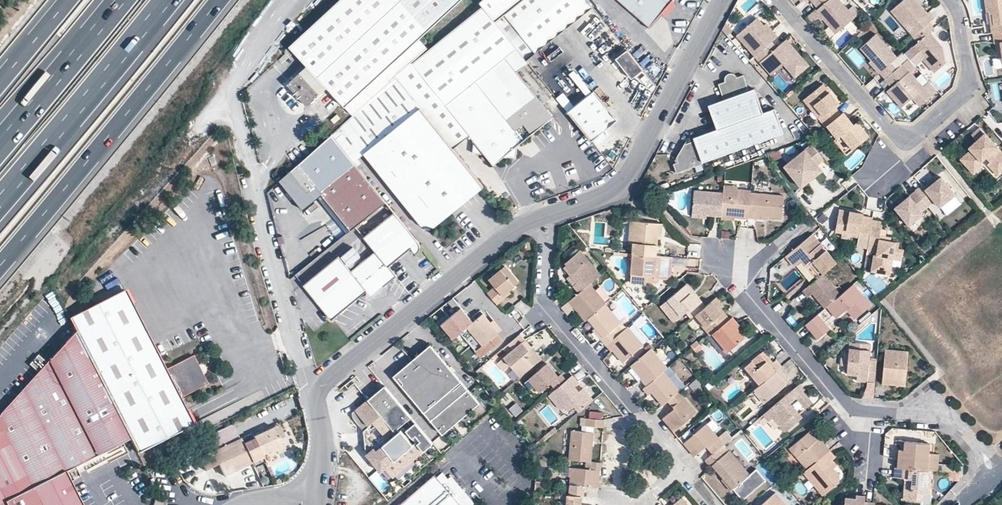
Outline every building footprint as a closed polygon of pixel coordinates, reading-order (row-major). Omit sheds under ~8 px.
[(351,114),(394,78),(408,65),(399,55),(409,46),(432,25),(454,6),(460,0),(338,0),(289,45),(306,65),(286,83),(306,104),(326,86),(344,105),(351,114)] [(592,6),(587,0),(485,0),(480,4),(496,23),(516,47),(527,61),(537,53),(592,6)] [(660,8),(664,12),(673,2),(673,0),(621,0),(637,14),(640,10),(647,16),(656,5),(660,8)] [(812,2),(817,8),(815,10),(814,11),(819,16),(827,26),(833,26),(837,31),(854,17),(839,0),(814,0),(812,2)] [(934,17),(929,11),(927,13),(916,0),(903,0),(893,8),(898,14),(898,19),(905,28),(910,28),(915,34),(928,22),(934,17)] [(986,11),(988,11),(991,13),(993,23),(990,24),(991,33),(992,32),(1001,31),(1001,0),(984,0),(986,11)] [(480,4),(408,65),(394,78),(455,149),(471,135),(446,106),(505,57),(516,47),(496,23),(480,4)] [(647,23),(660,8),(656,5),(647,16),(640,10),(637,14),(647,23)] [(847,10),(854,17),(859,13),(852,5),(847,10)] [(819,16),(814,11),(815,10),(814,10),(807,16),(812,22),(819,16)] [(736,35),(754,56),(771,41),(776,36),(771,30),(769,32),(763,25),(756,17),(736,35)] [(913,36),(898,48),(914,65),(922,58),(934,72),(944,63),(943,56),(938,50),(942,47),(929,32),(934,28),(928,22),(915,34),(913,36)] [(725,23),(722,30),(726,35),(732,30),(725,23)] [(765,23),(763,25),(769,32),(771,30),(765,23)] [(827,26),(834,34),(837,31),(833,26),(827,26)] [(913,36),(915,34),(910,28),(905,28),(913,36)] [(992,32),(994,43),(996,43),(999,42),(1001,51),(1001,60),(1001,31),(992,32)] [(884,78),(898,66),(893,60),(896,57),(876,34),(860,47),(871,60),(881,71),(879,72),(884,78)] [(771,41),(754,56),(770,75),(782,64),(794,77),(808,65),(789,43),(786,46),(782,41),(776,47),(771,41)] [(516,47),(505,57),(517,72),(528,63),(527,61),(516,47)] [(616,58),(632,78),(643,69),(626,49),(616,58)] [(532,133),(547,121),(554,116),(517,72),(505,57),(446,106),(471,135),(475,141),(474,154),(486,155),(494,165),(504,157),(517,159),(517,146),(532,133)] [(1001,70),(1001,66),(1001,59),(993,60),(994,70),(1001,70)] [(881,71),(871,60),(869,62),(878,73),(879,72),(881,71)] [(922,87),(902,63),(898,66),(884,78),(884,79),(891,87),(886,91),(900,107),(911,97),(919,106),(930,96),(922,87)] [(703,165),(702,163),(783,133),(775,108),(762,113),(753,89),(748,90),(743,75),(736,78),(732,74),(724,77),(723,82),(717,85),(723,100),(708,106),(717,130),(694,139),(695,142),(683,146),(676,159),(677,164),(673,165),(677,174),(703,165)] [(394,78),(351,114),(341,123),(355,140),(426,222),(431,229),(484,184),(455,149),(394,78)] [(922,87),(930,96),(936,91),(928,81),(922,87)] [(643,83),(637,87),(644,96),(650,92),(643,83)] [(826,125),(840,114),(834,106),(838,103),(822,83),(806,96),(822,115),(818,118),(824,126),(826,125)] [(591,140),(617,119),(593,90),(567,111),(591,140)] [(822,115),(806,96),(803,99),(818,118),(822,115)] [(840,114),(826,125),(836,138),(840,135),(852,149),(868,136),(860,125),(856,128),(853,124),(847,118),(842,112),(840,114)] [(546,134),(547,121),(532,133),(546,134)] [(341,123),(333,131),(346,148),(355,140),(341,123)] [(1001,165),(1001,154),(979,127),(970,135),(975,141),(971,144),(973,146),(969,150),(959,159),(969,171),(980,161),(984,157),(988,162),(996,171),(1001,165)] [(346,148),(333,131),(282,178),(305,207),(320,195),(324,192),(353,228),(388,200),(346,148)] [(816,164),(823,159),(811,144),(783,166),(795,181),(816,164)] [(980,161),(969,171),(971,173),(982,164),(980,161)] [(996,171),(988,162),(986,164),(996,176),(1001,170),(1001,165),(996,171)] [(816,164),(795,181),(800,187),(821,170),(816,164)] [(922,184),(915,190),(928,206),(934,200),(939,206),(955,194),(941,176),(935,181),(925,189),(923,186),(922,184)] [(933,178),(923,186),(925,189),(935,181),(933,178)] [(738,190),(725,189),(725,194),(722,218),(735,219),(749,221),(749,220),(751,195),(752,191),(738,190)] [(921,211),(928,206),(915,190),(904,199),(899,203),(894,207),(908,225),(923,213),(921,211)] [(694,215),(709,216),(722,218),(725,194),(696,191),(694,215)] [(348,232),(353,228),(324,192),(320,195),(348,232)] [(955,194),(939,206),(943,212),(959,199),(955,194)] [(760,217),(773,218),(786,219),(789,199),(751,195),(749,220),(759,221),(760,217)] [(509,202),(501,207),(505,212),(512,207),(509,202)] [(856,246),(867,248),(870,230),(860,229),(862,216),(863,213),(839,209),(835,228),(850,231),(849,236),(858,237),(856,246)] [(342,311),(343,312),(369,291),(374,297),(399,277),(392,267),(415,249),(419,254),(423,250),(424,250),(424,248),(424,247),(424,246),(425,245),(424,244),(398,212),(368,235),(380,249),(355,269),(342,254),(308,283),(330,311),(331,310),(332,310),(333,310),(334,310),(335,309),(336,309),(337,310),(337,309),(338,310),(339,310),(340,310),(341,310),(341,311),(342,311)] [(872,220),(872,217),(862,216),(860,229),(870,230),(871,225),(872,220)] [(654,236),(659,236),(662,237),(662,224),(630,221),(628,243),(633,243),(632,254),(633,254),(657,256),(658,245),(653,244),(654,236)] [(867,248),(866,251),(876,253),(876,255),(873,255),(870,272),(886,274),(888,258),(892,259),(901,260),(903,249),(897,249),(898,243),(890,241),(879,239),(879,236),(881,227),(871,225),(870,230),(867,248)] [(835,228),(835,231),(842,233),(841,237),(849,238),(849,236),(850,231),(835,228)] [(808,266),(818,279),(823,275),(837,263),(813,234),(787,257),(795,267),(799,264),(804,269),(808,266)] [(568,251),(573,258),(582,250),(577,244),(568,251)] [(582,281),(579,283),(576,285),(582,293),(593,284),(604,274),(583,249),(582,250),(573,258),(567,262),(582,281)] [(653,277),(661,278),(667,279),(672,276),(673,257),(657,256),(633,254),(631,282),(646,283),(646,281),(647,275),(653,275),(653,277)] [(564,265),(579,283),(582,281),(567,262),(564,265)] [(508,264),(503,267),(516,284),(521,280),(508,264)] [(804,269),(814,282),(818,279),(808,266),(804,269)] [(504,293),(513,286),(516,284),(503,267),(491,278),(496,285),(489,291),(499,303),(507,296),(504,293)] [(819,297),(828,308),(841,296),(823,275),(818,279),(814,282),(804,292),(809,298),(813,294),(817,298),(819,297)] [(585,311),(582,314),(587,320),(590,318),(607,304),(608,303),(593,284),(582,293),(572,301),(578,309),(581,306),(585,311)] [(688,285),(684,288),(698,304),(701,302),(688,285)] [(841,296),(828,308),(837,319),(848,309),(856,320),(871,307),(854,285),(841,296)] [(515,290),(513,286),(504,293),(507,296),(515,290)] [(698,304),(684,288),(668,301),(681,318),(687,313),(692,320),(696,317),(706,308),(701,302),(698,304)] [(68,317),(74,328),(80,340),(128,438),(136,453),(192,424),(178,397),(206,383),(191,355),(163,370),(123,289),(68,317)] [(826,309),(828,308),(819,297),(817,298),(826,309)] [(717,299),(714,301),(721,310),(724,307),(717,299)] [(681,318),(668,301),(662,306),(676,323),(681,318)] [(721,310),(714,301),(706,308),(696,317),(712,335),(713,335),(730,320),(721,310)] [(605,336),(601,339),(607,346),(617,337),(612,331),(622,323),(607,304),(590,318),(599,328),(605,336)] [(336,318),(343,312),(342,311),(341,311),(341,310),(340,310),(339,310),(338,310),(337,309),(337,310),(336,309),(335,309),(334,310),(333,310),(332,310),(331,310),(330,311),(336,318)] [(471,326),(479,336),(485,344),(478,350),(484,356),(505,339),(500,333),(501,332),(493,321),(486,313),(471,326)] [(831,331),(818,316),(806,326),(819,340),(831,331)] [(497,318),(493,321),(501,332),(505,329),(497,318)] [(733,318),(730,320),(737,329),(741,327),(733,318)] [(867,319),(854,331),(855,333),(856,334),(866,326),(865,325),(869,322),(867,319)] [(737,329),(730,320),(713,335),(728,353),(745,339),(737,329)] [(472,343),(479,336),(471,326),(463,332),(472,343)] [(74,328),(0,414),(0,461),(26,504),(82,504),(64,471),(128,438),(80,340),(74,328)] [(595,332),(601,339),(605,336),(599,328),(595,332)] [(617,348),(628,361),(645,348),(629,328),(617,337),(607,346),(612,352),(614,350),(617,348)] [(523,334),(511,343),(516,349),(506,357),(500,363),(506,370),(513,364),(522,375),(535,365),(543,358),(534,347),(523,334)] [(875,379),(877,357),(869,357),(871,341),(850,339),(849,349),(847,368),(847,370),(858,371),(857,377),(868,378),(875,379)] [(693,346),(696,349),(702,344),(700,341),(693,346)] [(431,343),(394,374),(443,432),(454,422),(448,415),(455,409),(462,403),(469,410),(480,400),(470,389),(467,391),(465,389),(468,387),(431,343)] [(702,344),(696,349),(698,353),(705,347),(702,344)] [(625,364),(628,361),(617,348),(614,350),(625,364)] [(647,375),(644,377),(643,378),(649,385),(665,371),(670,368),(653,348),(636,362),(647,375)] [(845,368),(847,368),(849,349),(846,349),(846,354),(841,354),(841,361),(845,362),(845,368)] [(883,378),(906,380),(908,353),(885,350),(883,378)] [(763,352),(760,354),(770,366),(773,363),(763,352)] [(770,366),(760,354),(745,367),(760,386),(775,373),(781,368),(776,361),(773,363),(770,366)] [(633,364),(644,377),(647,375),(636,362),(633,364)] [(529,379),(535,387),(540,393),(552,384),(556,389),(567,381),(562,374),(559,377),(548,364),(529,379)] [(670,368),(665,371),(681,390),(687,386),(671,367),(670,368)] [(787,375),(781,368),(775,373),(786,386),(787,375)] [(654,391),(665,404),(670,400),(680,391),(681,390),(665,371),(649,385),(645,388),(650,394),(651,393),(654,391)] [(786,386),(775,373),(760,386),(752,392),(763,405),(786,386)] [(592,402),(583,390),(580,392),(576,387),(580,383),(574,375),(567,381),(556,389),(549,396),(561,411),(566,407),(569,412),(575,407),(579,412),(592,402)] [(531,390),(535,387),(529,379),(525,383),(531,390)] [(392,432),(412,414),(386,383),(357,408),(369,423),(374,420),(377,423),(387,436),(392,432)] [(769,412),(774,419),(787,434),(805,419),(792,404),(799,398),(807,409),(814,403),(799,386),(769,412)] [(585,388),(583,390),(592,402),(594,399),(585,388)] [(662,407),(665,404),(654,391),(651,393),(662,407)] [(680,391),(670,400),(677,409),(664,420),(675,433),(698,414),(680,391)] [(758,410),(763,405),(752,392),(747,397),(758,410)] [(455,409),(462,416),(469,410),(462,403),(455,409)] [(516,403),(508,410),(515,419),(524,412),(516,403)] [(448,415),(454,422),(462,416),(455,409),(448,415)] [(770,423),(774,419),(769,412),(758,421),(760,423),(766,418),(770,423)] [(595,427),(605,428),(606,420),(603,420),(591,419),(583,418),(582,426),(584,426),(595,427)] [(433,429),(424,419),(416,427),(425,436),(433,429)] [(278,426),(273,428),(278,439),(276,440),(279,446),(286,443),(278,426)] [(684,445),(695,459),(707,449),(713,456),(719,451),(733,440),(727,433),(719,440),(707,426),(684,445)] [(259,450),(261,457),(268,454),(269,457),(275,454),(281,451),(279,446),(276,440),(278,439),(273,428),(252,438),(253,440),(242,445),(239,439),(198,458),(204,471),(218,466),(222,476),(251,465),(248,459),(255,456),(253,452),(259,450)] [(573,431),(571,460),(592,461),(595,433),(584,432),(573,431)] [(808,469),(830,450),(814,431),(791,450),(808,469)] [(392,432),(387,436),(391,441),(395,438),(396,437),(392,432)] [(251,435),(239,439),(242,445),(253,440),(252,438),(251,435)] [(398,441),(395,438),(391,441),(387,444),(390,447),(398,441)] [(904,451),(902,469),(927,471),(928,453),(929,444),(905,442),(904,451)] [(263,460),(261,457),(259,450),(253,452),(255,456),(248,459),(251,465),(263,460)] [(830,450),(808,469),(804,472),(823,494),(838,482),(839,474),(834,468),(837,465),(832,459),(836,457),(830,450)] [(284,457),(281,451),(275,454),(277,460),(284,457)] [(724,457),(719,451),(713,456),(705,462),(711,468),(714,466),(724,479),(733,489),(750,476),(730,452),(724,457)] [(938,454),(928,453),(927,471),(932,471),(936,472),(938,454)] [(0,461),(0,504),(26,504),(0,461)] [(571,476),(570,495),(583,496),(585,496),(586,486),(600,487),(602,462),(594,461),(593,468),(573,466),(572,467),(571,476)] [(571,476),(572,467),(564,466),(563,475),(571,476)] [(902,469),(897,468),(894,468),(893,478),(905,479),(908,479),(907,488),(904,488),(903,500),(922,502),(923,494),(930,495),(932,471),(927,471),(902,469)] [(750,476),(733,489),(744,502),(766,483),(756,470),(750,476)] [(477,504),(469,494),(460,501),(454,495),(463,487),(452,475),(443,482),(435,473),(399,504),(476,504),(477,504)] [(731,491),(733,489),(724,479),(722,481),(731,491)] [(776,491),(759,504),(788,504),(776,491)] [(570,495),(568,494),(567,504),(583,504),(583,496),(570,495)] [(685,496),(675,504),(692,504),(685,496)] [(864,503),(865,497),(857,496),(856,499),(852,499),(845,498),(844,504),(864,504),(864,503)]
